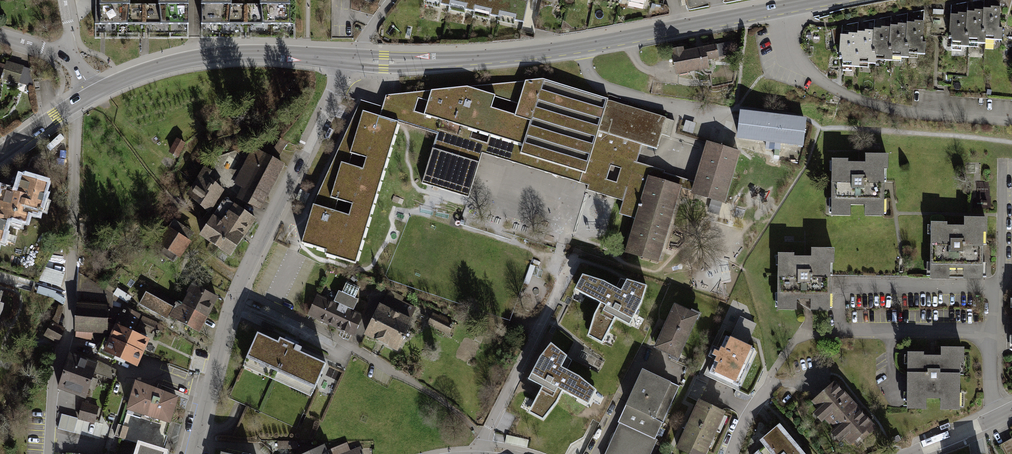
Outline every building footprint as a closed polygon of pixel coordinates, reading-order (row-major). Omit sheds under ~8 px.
[(95,31),(100,31),(129,31),(143,32),(143,0),(95,0),(95,31)] [(143,32),(156,32),(187,32),(187,14),(187,0),(143,0),(143,32)] [(195,14),(195,32),(229,32),(244,33),(243,0),(195,0),(195,14)] [(244,33),(257,33),(285,33),(290,33),(290,0),(243,0),(244,33)] [(455,11),(457,0),(431,0),(430,5),(455,11)] [(478,16),(481,0),(457,0),(455,11),(478,16)] [(507,0),(481,0),(478,16),(503,21),(507,0)] [(526,0),(507,0),(503,21),(523,25),(528,1),(526,0)] [(992,12),(985,11),(982,41),(998,42),(1001,8),(998,8),(998,10),(992,10),(992,12)] [(974,15),(968,15),(965,45),(981,46),(982,41),(985,11),(981,11),(981,14),(975,13),(974,15)] [(957,19),(951,19),(948,49),(964,50),(965,45),(968,15),(964,15),(964,18),(958,17),(957,19)] [(913,27),(906,26),(903,57),(920,58),(924,23),(920,22),(919,25),(913,24),(913,27)] [(896,30),(890,30),(887,60),(903,61),(903,57),(906,26),(902,26),(902,29),(896,28),(896,30)] [(880,32),(875,32),(871,63),(887,65),(887,60),(890,30),(886,30),(886,31),(880,31),(880,32)] [(864,35),(858,35),(854,67),(870,69),(871,63),(875,32),(870,32),(870,34),(864,33),(864,35)] [(847,39),(840,39),(837,65),(841,65),(841,70),(854,70),(854,67),(858,35),(854,34),(853,37),(847,36),(847,39)] [(729,44),(669,55),(673,78),(706,72),(704,62),(731,57),(729,44)] [(0,64),(0,86),(2,79),(20,85),(25,67),(7,62),(5,66),(0,64)] [(587,189),(622,199),(624,200),(633,173),(679,187),(691,190),(694,182),(664,172),(664,170),(651,166),(637,162),(642,145),(657,149),(660,137),(661,134),(670,137),(674,121),(666,118),(666,117),(543,80),(385,94),(382,102),(381,106),(361,100),(311,204),(300,241),(325,248),(324,253),(354,261),(398,121),(402,123),(437,133),(420,183),(468,197),(481,152),(486,153),(583,182),(588,184),(587,189)] [(805,122),(740,115),(738,139),(802,146),(805,122)] [(186,145),(177,141),(170,155),(179,160),(186,145)] [(741,151),(706,141),(703,150),(694,182),(691,190),(690,193),(725,203),(741,151)] [(242,185),(237,197),(262,209),(285,163),(253,146),(235,181),(242,185)] [(846,164),(829,164),(829,223),(848,223),(848,213),(862,213),(862,223),(882,222),(882,175),(886,175),(886,161),(864,161),(864,169),(847,169),(846,164)] [(212,170),(204,165),(185,192),(209,209),(225,187),(208,175),(212,170)] [(11,218),(24,221),(26,213),(39,216),(49,180),(21,172),(16,188),(0,183),(0,215),(11,218)] [(679,187),(633,173),(624,200),(620,213),(638,219),(627,254),(656,262),(679,187)] [(256,221),(228,201),(202,238),(231,257),(256,221)] [(2,246),(11,218),(0,215),(0,246),(2,246)] [(945,228),(928,228),(927,281),(946,281),(946,276),(961,276),(961,281),(981,281),(981,240),(985,240),(985,223),(962,223),(962,232),(945,232),(945,228)] [(191,241),(168,225),(158,241),(180,256),(191,241)] [(795,250),(778,249),(777,308),(796,308),(797,297),(811,296),(811,308),(830,308),(830,261),(835,261),(835,246),(812,245),(812,253),(794,252),(795,250)] [(65,272),(45,266),(38,280),(61,287),(65,272)] [(602,280),(582,274),(575,287),(601,301),(594,314),(589,333),(601,340),(615,315),(628,322),(640,299),(645,284),(626,279),(621,289),(602,280)] [(183,305),(208,319),(218,300),(193,286),(183,305)] [(201,332),(208,319),(183,305),(178,302),(175,308),(147,293),(141,304),(167,318),(169,314),(201,332)] [(361,318),(316,298),(307,317),(353,338),(361,318)] [(106,303),(79,301),(77,330),(104,332),(106,303)] [(412,319),(378,302),(363,333),(397,350),(412,319)] [(698,314),(671,303),(652,348),(678,359),(698,314)] [(142,314),(123,306),(116,321),(135,328),(142,314)] [(438,316),(432,313),(426,324),(450,336),(451,328),(449,327),(452,320),(440,314),(438,316)] [(164,325),(142,316),(137,328),(151,335),(154,327),(162,331),(164,325)] [(57,341),(63,328),(51,321),(44,334),(57,341)] [(116,321),(109,336),(144,352),(150,338),(116,321)] [(257,335),(243,366),(312,397),(325,366),(257,335)] [(754,346),(729,335),(725,345),(721,343),(718,348),(714,346),(712,351),(716,353),(714,358),(718,360),(713,369),(738,380),(754,346)] [(144,352),(109,336),(103,349),(138,365),(144,352)] [(565,354),(549,342),(539,355),(528,378),(541,385),(533,400),(529,410),(541,416),(554,400),(561,388),(587,401),(593,388),(577,375),(559,366),(565,354)] [(98,361),(70,351),(58,384),(86,394),(98,361)] [(922,359),(905,359),(905,416),(925,416),(925,406),(938,406),(938,416),(958,416),(958,370),(963,370),(963,355),(940,355),(940,362),(922,362),(922,359)] [(117,370),(98,361),(94,372),(114,379),(117,370)] [(618,428),(655,445),(679,391),(641,374),(618,428)] [(180,393),(136,379),(127,408),(171,422),(180,393)] [(836,388),(812,410),(852,453),(855,453),(877,434),(836,388)] [(699,399),(675,448),(688,453),(705,453),(725,412),(699,399)] [(99,406),(82,401),(80,409),(97,414),(99,406)] [(606,453),(652,453),(655,445),(618,428),(606,453)] [(779,428),(756,446),(763,453),(799,453),(779,428)] [(529,441),(507,437),(506,443),(527,448),(529,441)] [(136,442),(133,453),(165,453),(165,452),(136,442)] [(301,453),(365,453),(361,444),(349,449),(347,443),(328,451),(325,444),(301,453)]
